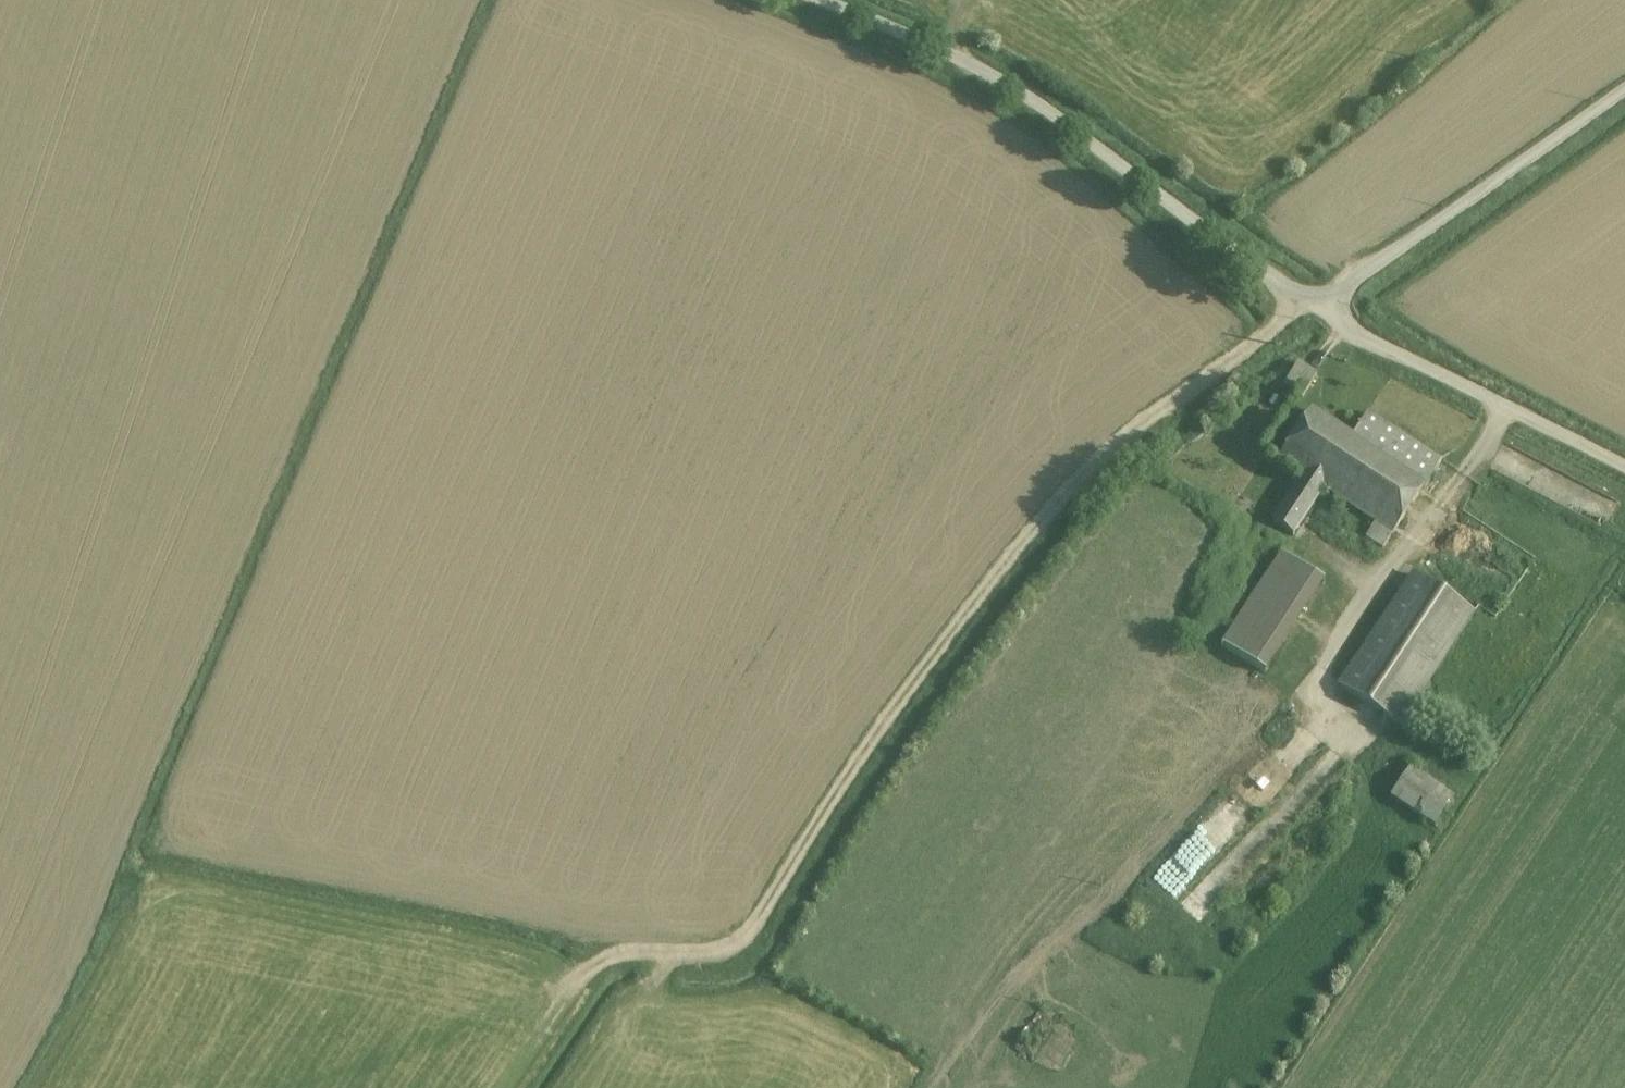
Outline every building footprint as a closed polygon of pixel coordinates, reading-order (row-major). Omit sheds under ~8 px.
[(1311,412),(1280,460),(1303,476),(1309,480),(1341,432),(1311,412)] [(1442,462),(1368,413),(1351,438),(1424,487),(1425,487),(1442,462)] [(1351,438),(1341,432),(1309,480),(1323,489),(1376,524),(1393,535),(1424,487),(1351,438)] [(1303,476),(1273,522),(1292,535),(1323,489),(1309,480),(1303,476)] [(1393,535),(1376,524),(1366,538),(1383,549),(1393,535)] [(1281,555),(1222,647),(1265,674),(1324,583),(1281,555)] [(1473,614),(1413,575),(1340,686),(1400,726),(1473,614)] [(1450,799),(1406,769),(1388,797),(1432,826),(1450,799)]
